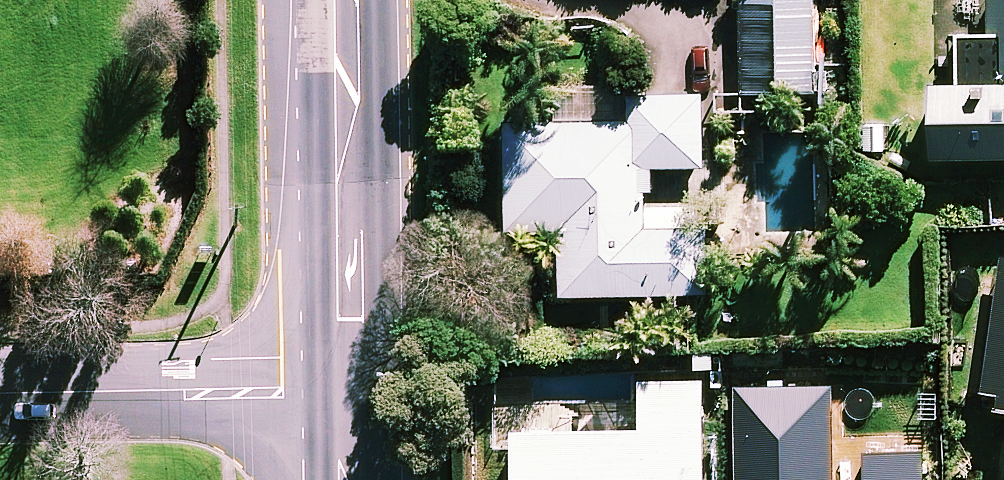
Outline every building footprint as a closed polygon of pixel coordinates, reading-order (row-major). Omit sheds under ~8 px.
[(818,0),(746,0),(742,88),(814,92),(818,0)] [(990,36),(962,36),(963,81),(935,81),(935,157),(1003,156),(1003,0),(989,0),(990,36)] [(705,91),(634,91),(634,125),(506,125),(506,229),(563,229),(563,294),(701,294),(701,207),(656,207),(656,167),(705,167),(705,91)] [(999,310),(991,390),(1001,391),(999,411),(1003,411),(1003,308),(999,310)] [(640,381),(640,431),(567,431),(514,431),(514,479),(708,479),(707,380),(640,381)]
